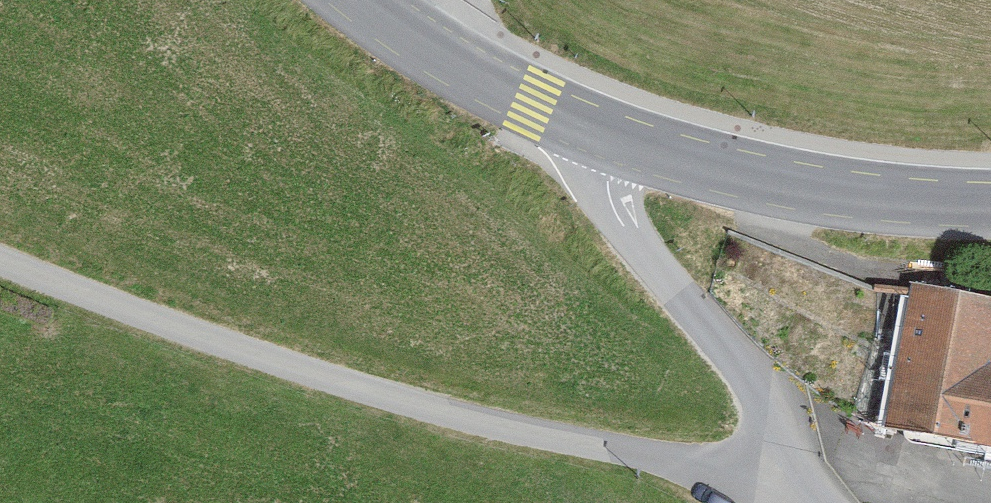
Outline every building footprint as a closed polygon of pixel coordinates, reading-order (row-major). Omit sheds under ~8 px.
[(902,275),(875,427),(990,447),(990,290),(902,275)]
